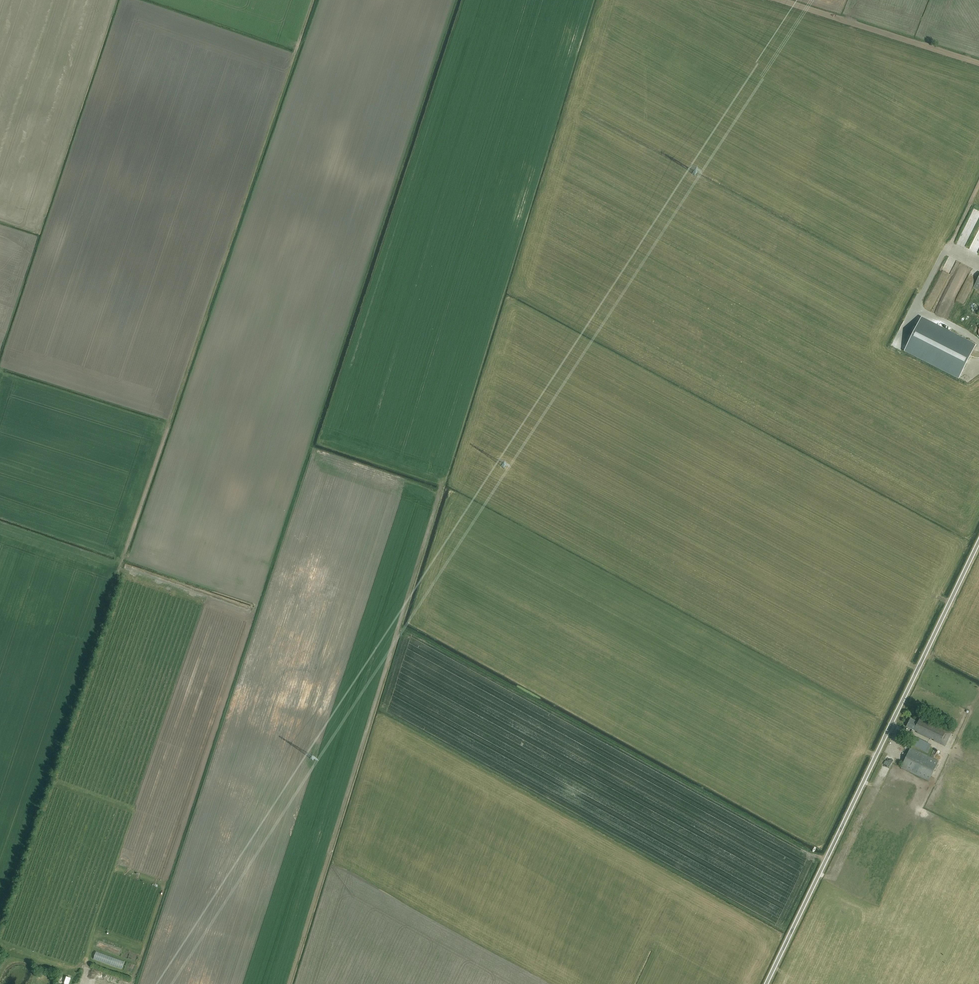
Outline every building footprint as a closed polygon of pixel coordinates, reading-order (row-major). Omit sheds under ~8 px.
[(961,283),(967,270),(960,267),(955,280),(958,281),(958,282),(961,283)] [(968,285),(963,291),(965,293),(964,295),(966,297),(972,288),(968,285)] [(959,377),(975,345),(921,318),(905,350),(959,377)] [(911,718),(907,726),(918,732),(917,733),(930,739),(931,738),(934,739),(933,740),(945,746),(951,733),(920,718),(918,722),(911,718)] [(910,748),(901,768),(929,781),(939,761),(910,748)] [(125,961),(96,951),(94,959),(122,969),(125,961)]
